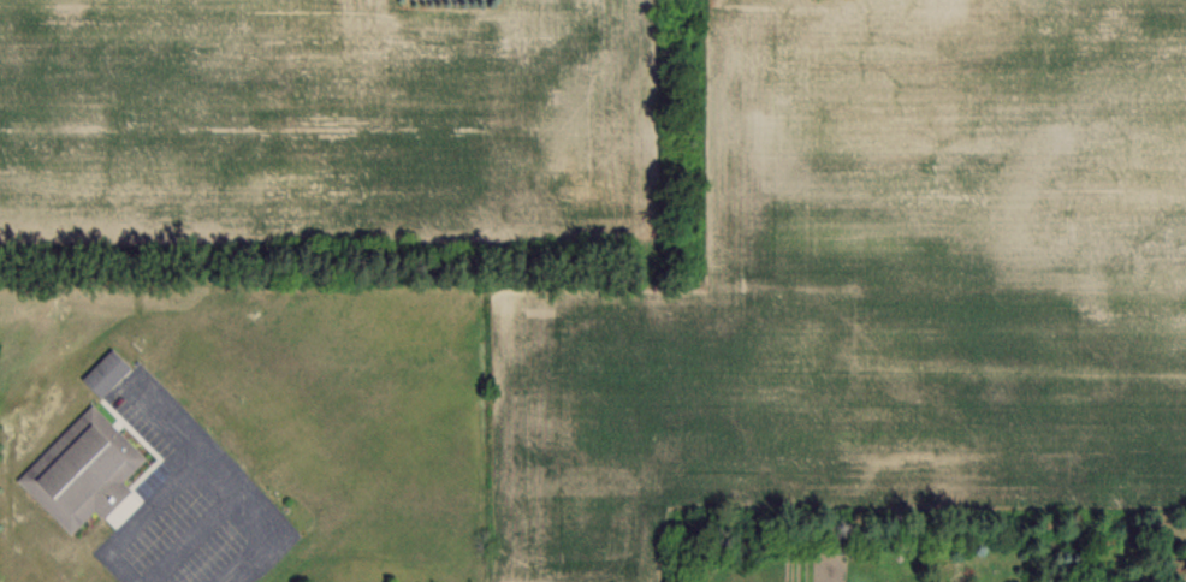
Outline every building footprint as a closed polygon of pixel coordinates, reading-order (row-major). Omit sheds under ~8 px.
[(79,379),(99,399),(129,369),(109,349),(79,379)] [(15,480),(70,535),(93,512),(100,518),(129,489),(122,482),(145,459),(90,404),(15,480)]
